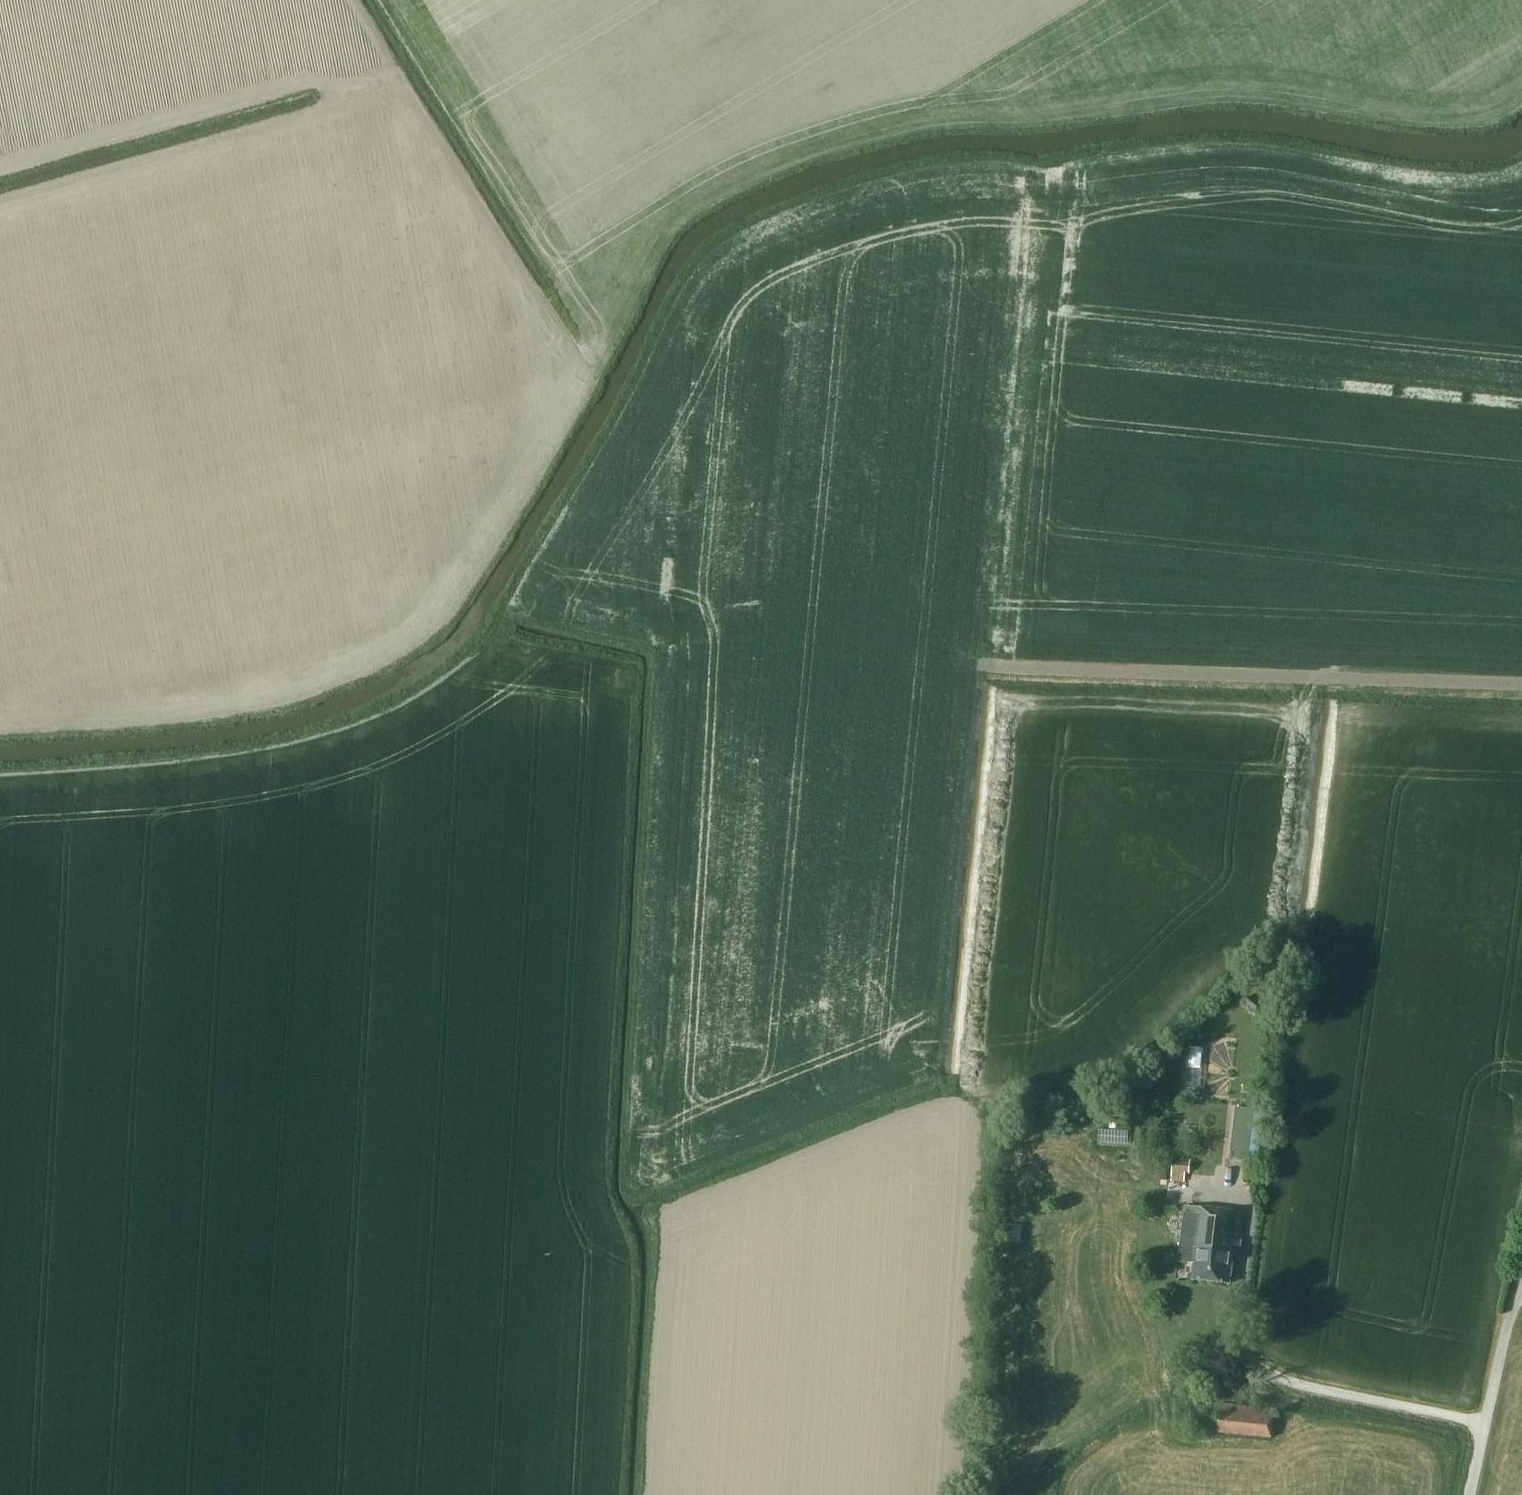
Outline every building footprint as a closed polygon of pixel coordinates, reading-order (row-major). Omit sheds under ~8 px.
[(1208,1070),(1208,1047),(1193,1046),(1192,1093),(1205,1093),(1205,1089),(1233,1089),(1233,1078),(1224,1078),(1224,1070),(1208,1070)] [(1226,1159),(1258,1163),(1264,1111),(1232,1107),(1226,1159)] [(1172,1173),(1189,1174),(1191,1160),(1173,1159),(1172,1173)] [(1233,1258),(1238,1258),(1243,1214),(1185,1207),(1178,1263),(1195,1265),(1193,1282),(1230,1286),(1233,1258)] [(1021,1243),(1023,1225),(1004,1224),(1003,1242),(1021,1243)] [(1218,1432),(1272,1438),(1275,1411),(1221,1405),(1218,1432)]
